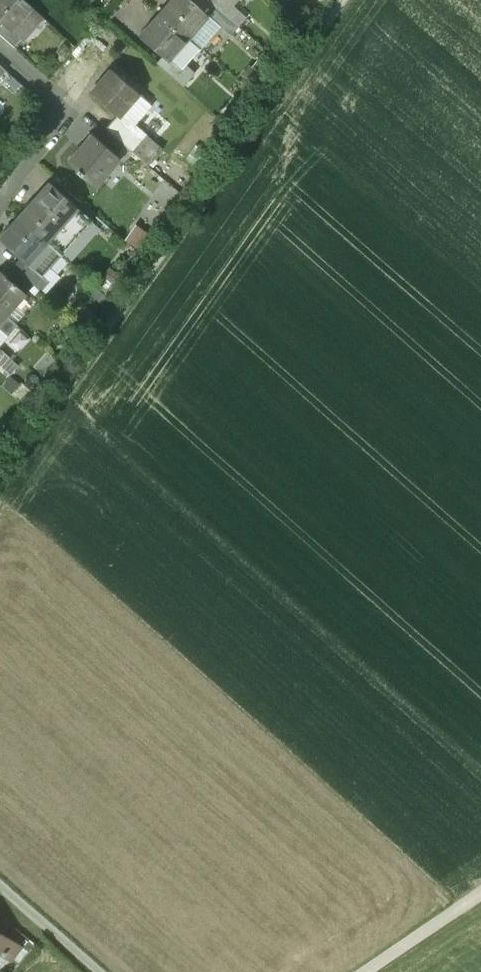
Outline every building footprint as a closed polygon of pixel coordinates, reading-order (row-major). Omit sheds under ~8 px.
[(22,0),(0,0),(0,19),(4,22),(22,38),(41,16),(22,0)] [(190,0),(173,0),(161,14),(188,37),(207,15),(201,9),(190,0)] [(238,26),(209,1),(201,9),(207,15),(230,36),(238,26)] [(188,37),(161,14),(142,35),(164,55),(169,59),(188,38),(188,37)] [(4,22),(0,27),(0,36),(14,48),(22,38),(4,22)] [(169,59),(164,55),(156,64),(183,87),(195,73),(186,65),(181,70),(169,59)] [(137,95),(110,71),(91,93),(118,117),(137,95)] [(133,120),(150,100),(141,92),(124,112),(133,120)] [(140,142),(114,119),(106,129),(123,144),(132,152),(140,142)] [(123,144),(106,129),(97,139),(114,155),(123,144)] [(97,139),(92,135),(68,161),(78,170),(77,171),(94,186),(119,159),(114,155),(97,139)] [(53,178),(18,217),(45,242),(60,255),(95,216),(53,178)] [(18,217),(0,238),(0,239),(23,259),(27,262),(45,242),(18,217)] [(27,262),(23,259),(14,268),(33,285),(41,292),(49,282),(27,262)] [(33,285),(14,268),(7,277),(24,293),(25,294),(33,285)] [(1,272),(0,272),(0,310),(5,315),(24,293),(7,277),(1,272)] [(2,367),(10,357),(0,349),(0,365),(2,367)] [(1,934),(0,935),(0,952),(1,952),(1,953),(2,954),(3,954),(9,958),(19,946),(1,934)]
